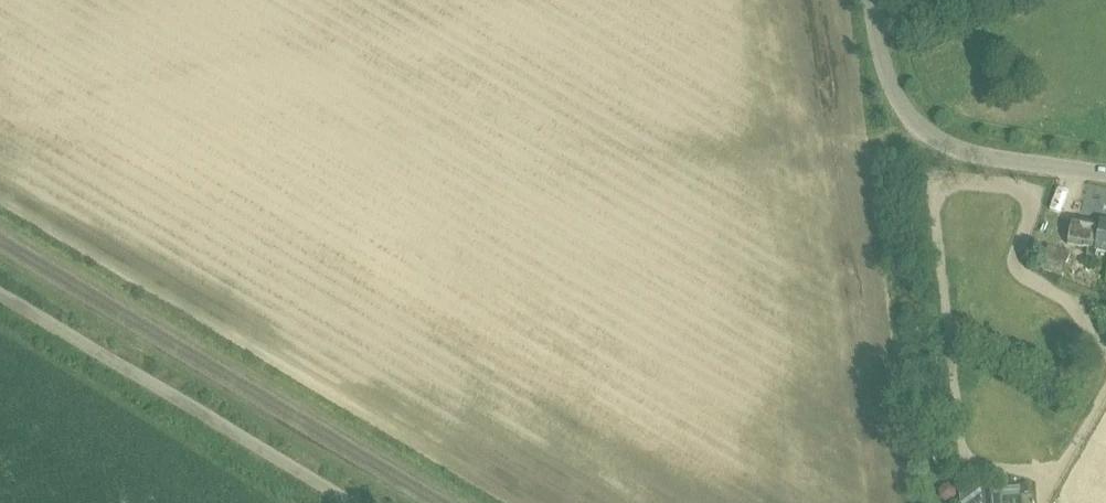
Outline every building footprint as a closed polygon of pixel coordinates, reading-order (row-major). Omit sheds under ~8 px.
[(1067,243),(1089,247),(1087,256),(1096,257),(1098,250),(1105,251),(1105,220),(1102,219),(1101,222),(1072,217),(1067,243)] [(1041,268),(1063,276),(1071,253),(1049,245),(1041,268)] [(1003,486),(961,492),(962,502),(1004,502),(1003,486)]
